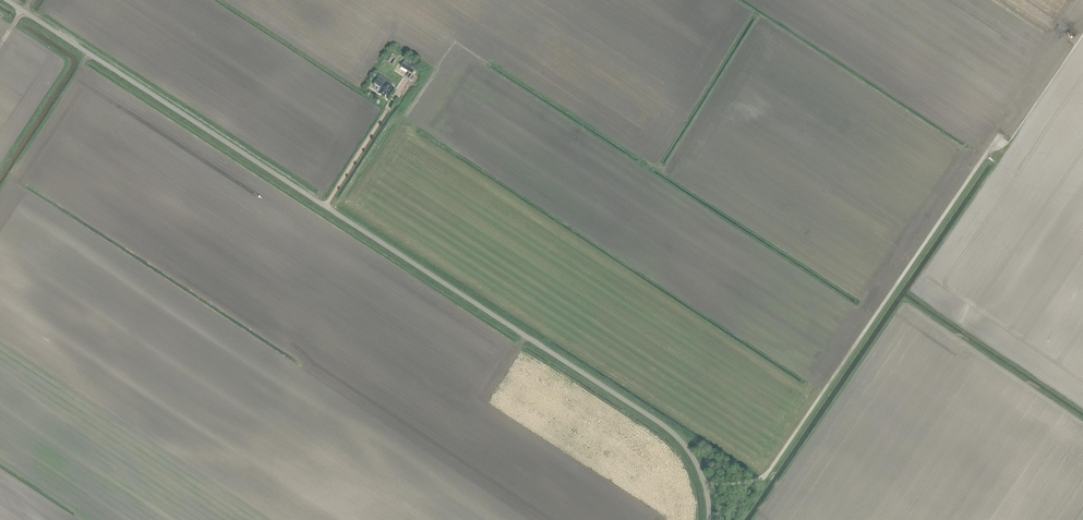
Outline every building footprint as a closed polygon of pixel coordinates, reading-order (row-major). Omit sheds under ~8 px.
[(406,58),(401,67),(413,74),(418,65),(406,58)] [(389,91),(392,87),(393,85),(393,84),(388,81),(387,81),(386,83),(385,83),(378,78),(376,81),(374,80),(372,84),(378,88),(377,90),(377,91),(379,93),(378,93),(384,97),(389,90),(389,91)]
